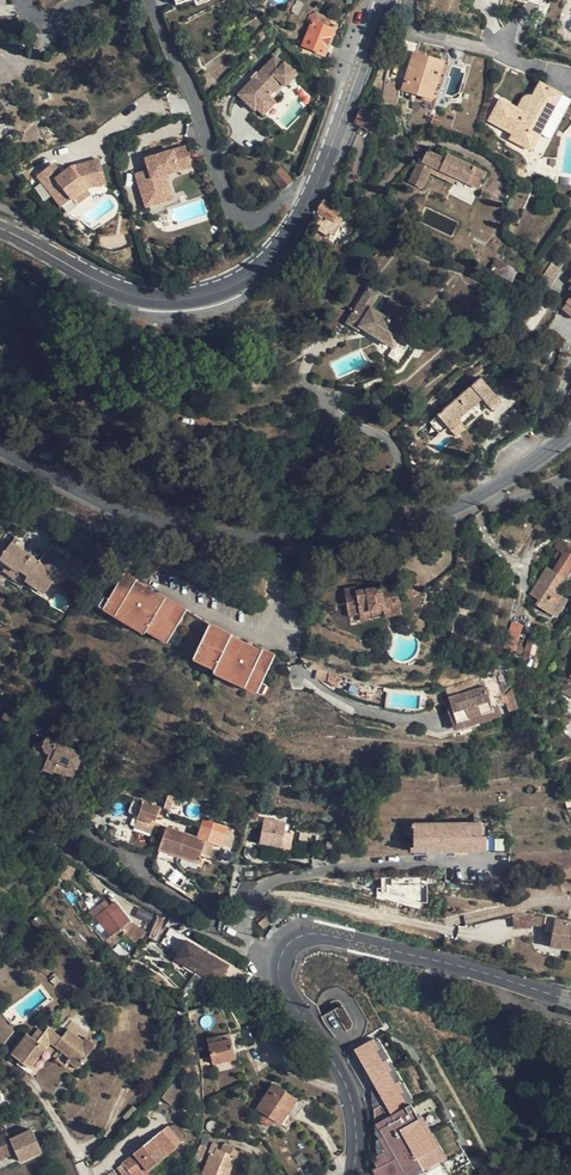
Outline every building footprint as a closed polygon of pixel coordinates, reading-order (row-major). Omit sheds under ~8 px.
[(315,16),(312,22),(324,27),(326,21),(315,16)] [(324,27),(312,22),(302,46),(324,55),(334,31),(324,27)] [(436,102),(448,64),(415,52),(402,91),(436,102)] [(276,57),(240,95),(257,112),(259,109),(271,97),(283,84),(287,88),(298,76),(285,63),(284,65),(276,57)] [(510,136),(531,147),(561,91),(540,80),(532,94),(529,92),(527,92),(525,92),(524,94),(522,96),(517,105),(509,101),(500,96),(489,117),(513,131),(510,136)] [(392,98),(395,84),(386,81),(383,97),(392,98)] [(566,94),(561,91),(531,147),(537,150),(566,94)] [(271,97),(259,109),(265,116),(277,103),(271,97)] [(354,123),(355,125),(371,134),(379,119),(361,108),(354,123)] [(51,136),(66,130),(65,125),(49,131),(51,136)] [(13,132),(0,137),(0,144),(15,138),(13,132)] [(194,165),(187,146),(147,160),(151,170),(138,175),(146,197),(173,187),(168,175),(194,165)] [(424,151),(419,164),(423,165),(428,154),(424,151)] [(414,174),(427,179),(429,175),(431,169),(455,180),(478,189),(486,173),(448,157),(445,161),(428,154),(423,165),(419,164),(414,174)] [(106,180),(99,158),(71,168),(62,176),(57,181),(53,178),(47,184),(41,177),(38,179),(48,190),(65,208),(75,200),(88,187),(106,180)] [(519,164),(510,163),(508,176),(516,178),(519,164)] [(52,166),(41,177),(47,184),(53,178),(57,181),(62,176),(52,166)] [(283,190),(293,182),(282,169),(272,177),(283,190)] [(452,185),(455,180),(431,169),(429,175),(452,185)] [(427,179),(414,174),(409,185),(421,190),(427,179)] [(88,187),(75,200),(80,206),(93,194),(88,187)] [(173,187),(146,197),(150,208),(177,198),(173,187)] [(326,202),(319,214),(321,215),(320,218),(322,219),(317,230),(329,239),(345,215),(326,202)] [(490,273),(500,278),(506,265),(496,261),(490,273)] [(518,271),(506,265),(500,278),(512,283),(518,271)] [(0,270),(0,276),(6,280),(10,275),(1,268),(0,270)] [(29,288),(18,280),(12,289),(23,296),(29,288)] [(370,309),(378,295),(368,289),(346,323),(358,330),(360,327),(394,348),(416,314),(400,304),(399,306),(391,301),(381,316),(370,309)] [(563,309),(570,316),(570,300),(563,309)] [(435,419),(444,431),(448,427),(456,437),(464,429),(456,421),(482,399),(492,410),(501,403),(482,379),(435,419)] [(440,434),(444,431),(435,419),(431,423),(440,434)] [(544,532),(553,519),(545,513),(535,527),(544,532)] [(41,555),(12,537),(5,549),(25,562),(24,564),(32,569),(31,571),(51,584),(61,568),(43,557),(41,555)] [(536,606),(552,616),(563,597),(557,593),(570,571),(570,572),(570,552),(566,548),(568,544),(561,540),(555,550),(564,555),(553,573),(546,569),(530,595),(539,601),(536,606)] [(25,562),(5,549),(3,553),(22,566),(24,564),(25,562)] [(553,568),(560,554),(555,551),(547,565),(553,568)] [(538,555),(534,564),(542,566),(545,558),(538,555)] [(134,584),(136,581),(124,574),(104,610),(144,634),(146,631),(167,644),(187,611),(166,599),(164,601),(134,584)] [(382,605),(401,602),(399,593),(402,591),(410,601),(425,591),(415,577),(398,587),(373,591),(369,592),(359,593),(358,589),(346,591),(350,616),(363,614),(382,611),(382,605)] [(403,616),(401,602),(382,605),(382,611),(363,614),(364,621),(403,616)] [(210,625),(193,660),(215,671),(214,673),(257,693),(274,656),(262,651),(261,653),(230,638),(231,636),(210,625)] [(508,632),(504,648),(516,652),(516,650),(520,635),(508,632)] [(528,642),(525,652),(530,654),(533,644),(528,642)] [(563,692),(570,698),(570,678),(563,692)] [(455,688),(458,698),(476,692),(473,682),(455,688)] [(476,692),(458,698),(449,700),(457,726),(493,715),(486,689),(476,692)] [(497,700),(501,716),(518,711),(512,691),(508,694),(497,700)] [(10,722),(16,711),(9,708),(3,719),(10,722)] [(124,717),(122,719),(123,722),(124,725),(126,726),(129,726),(131,724),(133,721),(133,719),(132,717),(130,716),(127,715),(124,717)] [(57,738),(55,742),(63,746),(65,741),(57,738)] [(73,778),(75,776),(84,755),(63,746),(55,742),(47,739),(44,746),(37,743),(32,754),(46,760),(43,769),(52,773),(54,771),(73,778)] [(108,776),(99,774),(97,782),(106,785),(108,776)] [(156,819),(158,820),(162,808),(146,803),(141,819),(155,823),(156,819)] [(290,823),(268,818),(262,841),(284,847),(285,843),(294,845),(297,834),(287,831),(290,823)] [(208,820),(206,826),(230,833),(232,827),(208,820)] [(113,823),(108,839),(153,854),(158,838),(113,823)] [(225,846),(230,833),(206,826),(201,838),(210,841),(225,846)] [(414,828),(414,855),(486,853),(486,838),(482,838),(481,827),(414,828)] [(210,841),(201,838),(190,835),(171,829),(164,850),(181,856),(203,864),(210,841)] [(426,903),(426,880),(378,880),(378,903),(426,903)] [(130,922),(115,903),(96,917),(111,937),(130,922)] [(514,926),(542,926),(542,915),(514,915),(514,926)] [(545,919),(542,934),(551,936),(549,948),(570,952),(570,924),(545,919)] [(151,924),(143,936),(151,941),(158,929),(151,924)] [(161,943),(178,955),(186,941),(187,939),(170,929),(161,943)] [(246,975),(186,941),(178,955),(175,961),(217,986),(219,983),(239,986),(246,975)] [(66,954),(60,959),(69,969),(74,964),(66,954)] [(263,1040),(255,1024),(239,1032),(246,1048),(263,1040)] [(50,1044),(57,1034),(49,1028),(45,1034),(39,1030),(32,1039),(27,1035),(12,1056),(30,1070),(50,1044)] [(62,1038),(55,1047),(70,1059),(67,1062),(78,1070),(96,1046),(85,1038),(83,1041),(69,1030),(62,1038)] [(50,1044),(55,1047),(62,1038),(57,1034),(50,1044)] [(444,1158),(376,1037),(353,1050),(376,1090),(370,1093),(377,1105),(369,1110),(383,1136),(375,1140),(382,1153),(367,1161),(375,1174),(414,1174),(444,1158)] [(236,1060),(231,1040),(209,1045),(213,1065),(236,1060)] [(296,1100),(274,1086),(257,1109),(263,1113),(260,1119),(261,1122),(267,1126),(271,1125),(274,1120),(287,1129),(294,1119),(287,1114),(296,1100)] [(169,1090),(159,1101),(166,1106),(174,1096),(169,1090)] [(37,1127),(33,1118),(23,1122),(27,1132),(37,1127)] [(15,1153),(17,1157),(20,1161),(37,1154),(27,1132),(12,1139),(10,1140),(2,1124),(0,1125),(0,1160),(15,1153)] [(163,1161),(177,1149),(176,1148),(181,1143),(168,1127),(117,1169),(121,1174),(130,1174),(131,1174),(132,1174),(151,1174),(149,1172),(163,1161)] [(202,1157),(211,1137),(205,1134),(197,1154),(202,1157)] [(222,1145),(221,1152),(236,1157),(233,1164),(242,1167),(247,1155),(222,1145)] [(221,1152),(217,1150),(214,1157),(210,1156),(202,1174),(203,1174),(229,1174),(233,1164),(236,1157),(221,1152)] [(163,1161),(149,1172),(151,1174),(157,1174),(167,1167),(163,1161)]
